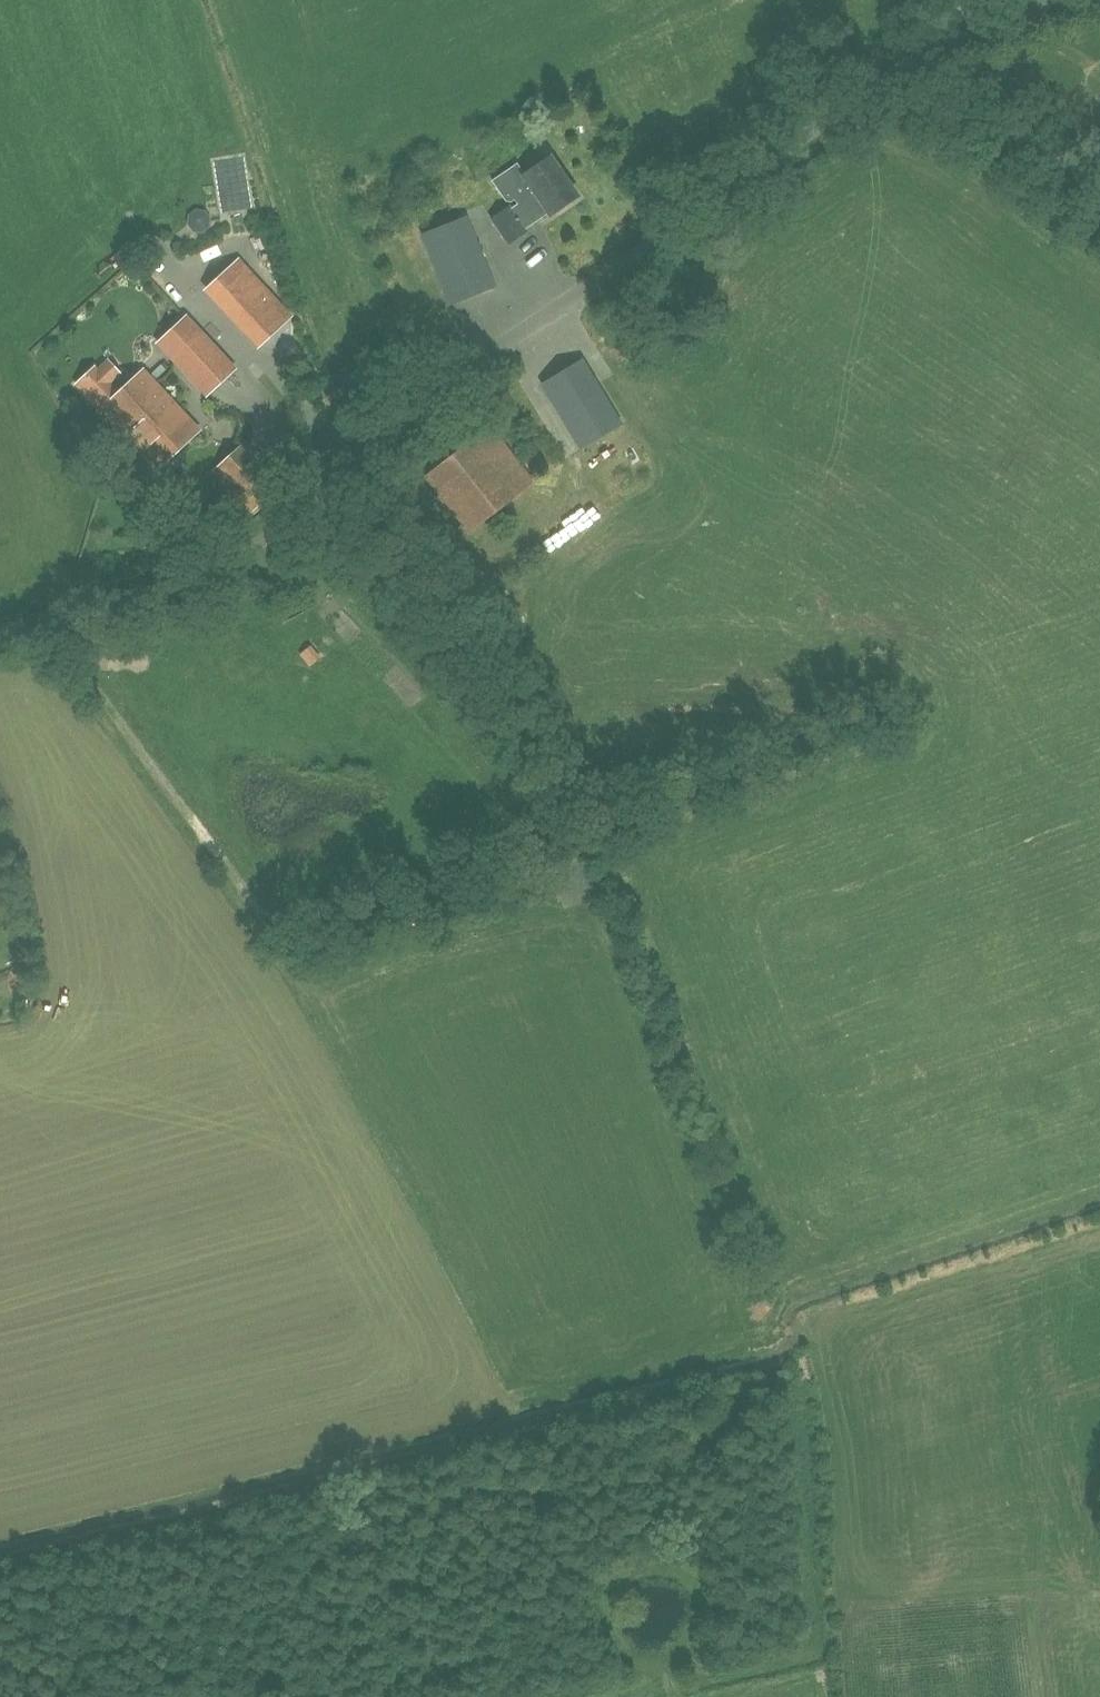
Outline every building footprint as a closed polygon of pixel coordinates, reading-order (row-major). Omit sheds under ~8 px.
[(524,229),(549,212),(551,215),(577,197),(550,157),(525,174),(518,164),(493,180),(508,203),(518,197),(521,202),(511,209),(509,207),(492,218),(508,242),(525,231),(524,229)] [(423,235),(451,304),(494,287),(467,217),(423,235)] [(263,350),(298,316),(242,259),(207,293),(263,350)] [(159,343),(207,395),(234,369),(186,317),(159,343)] [(581,448),(621,424),(582,360),(542,384),(581,448)] [(156,468),(198,430),(143,372),(102,409),(156,468)] [(534,482),(490,426),(425,476),(469,533),(534,482)] [(245,442),(212,472),(250,513),(283,483),(245,442)] [(594,490),(575,503),(589,524),(608,511),(594,490)]
